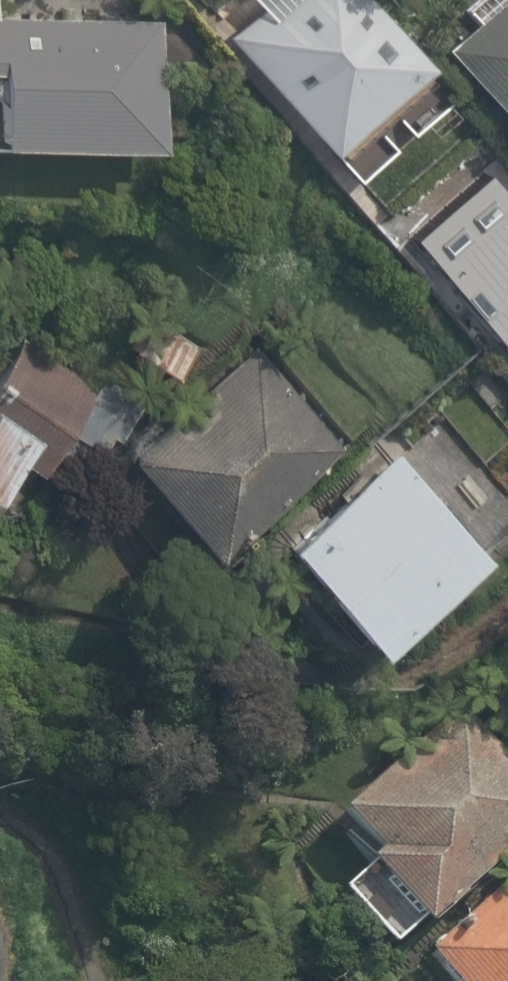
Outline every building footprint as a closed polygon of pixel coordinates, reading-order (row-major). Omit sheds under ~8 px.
[(234,37),(353,163),(442,78),(367,0),(341,0),(340,1),(339,0),(248,0),(211,35),(223,48),(234,37)] [(481,30),(447,60),(507,128),(507,0),(463,0),(458,5),(481,30)] [(165,163),(168,32),(0,27),(0,158),(165,163)] [(14,514),(39,469),(59,480),(107,393),(21,346),(0,384),(0,506),(14,514)] [(230,567),(348,461),(248,349),(130,455),(230,567)] [(400,455),(294,550),(396,663),(501,567),(400,455)] [(351,813),(393,859),(353,896),(407,957),(507,866),(507,762),(464,712),(351,813)] [(434,959),(455,980),(507,980),(507,887),(434,959)]
